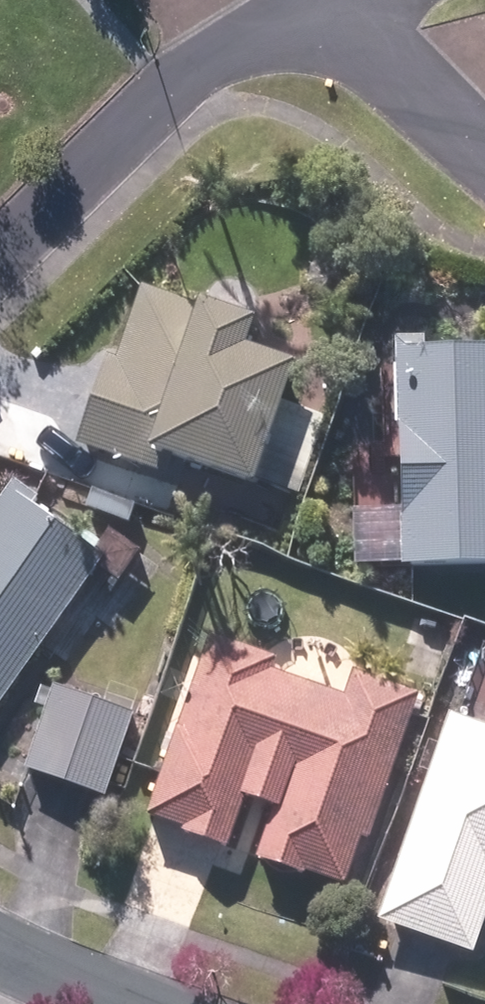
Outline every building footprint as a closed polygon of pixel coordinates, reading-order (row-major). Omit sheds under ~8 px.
[(136,290),(112,365),(101,361),(74,446),(138,466),(188,482),(242,499),(283,371),(229,354),(239,323),(136,290)] [(385,342),(392,576),(484,574),(484,340),(385,342)] [(5,487),(0,494),(0,700),(102,554),(5,487)] [(410,699),(347,673),(336,699),(268,676),(273,660),(205,637),(143,819),(217,851),(232,805),(270,815),(253,861),(339,893),(401,725),(399,725),(410,699)] [(127,713),(49,688),(22,776),(99,800),(127,713)] [(446,712),(371,925),(466,958),(484,904),(484,725),(446,712)]
